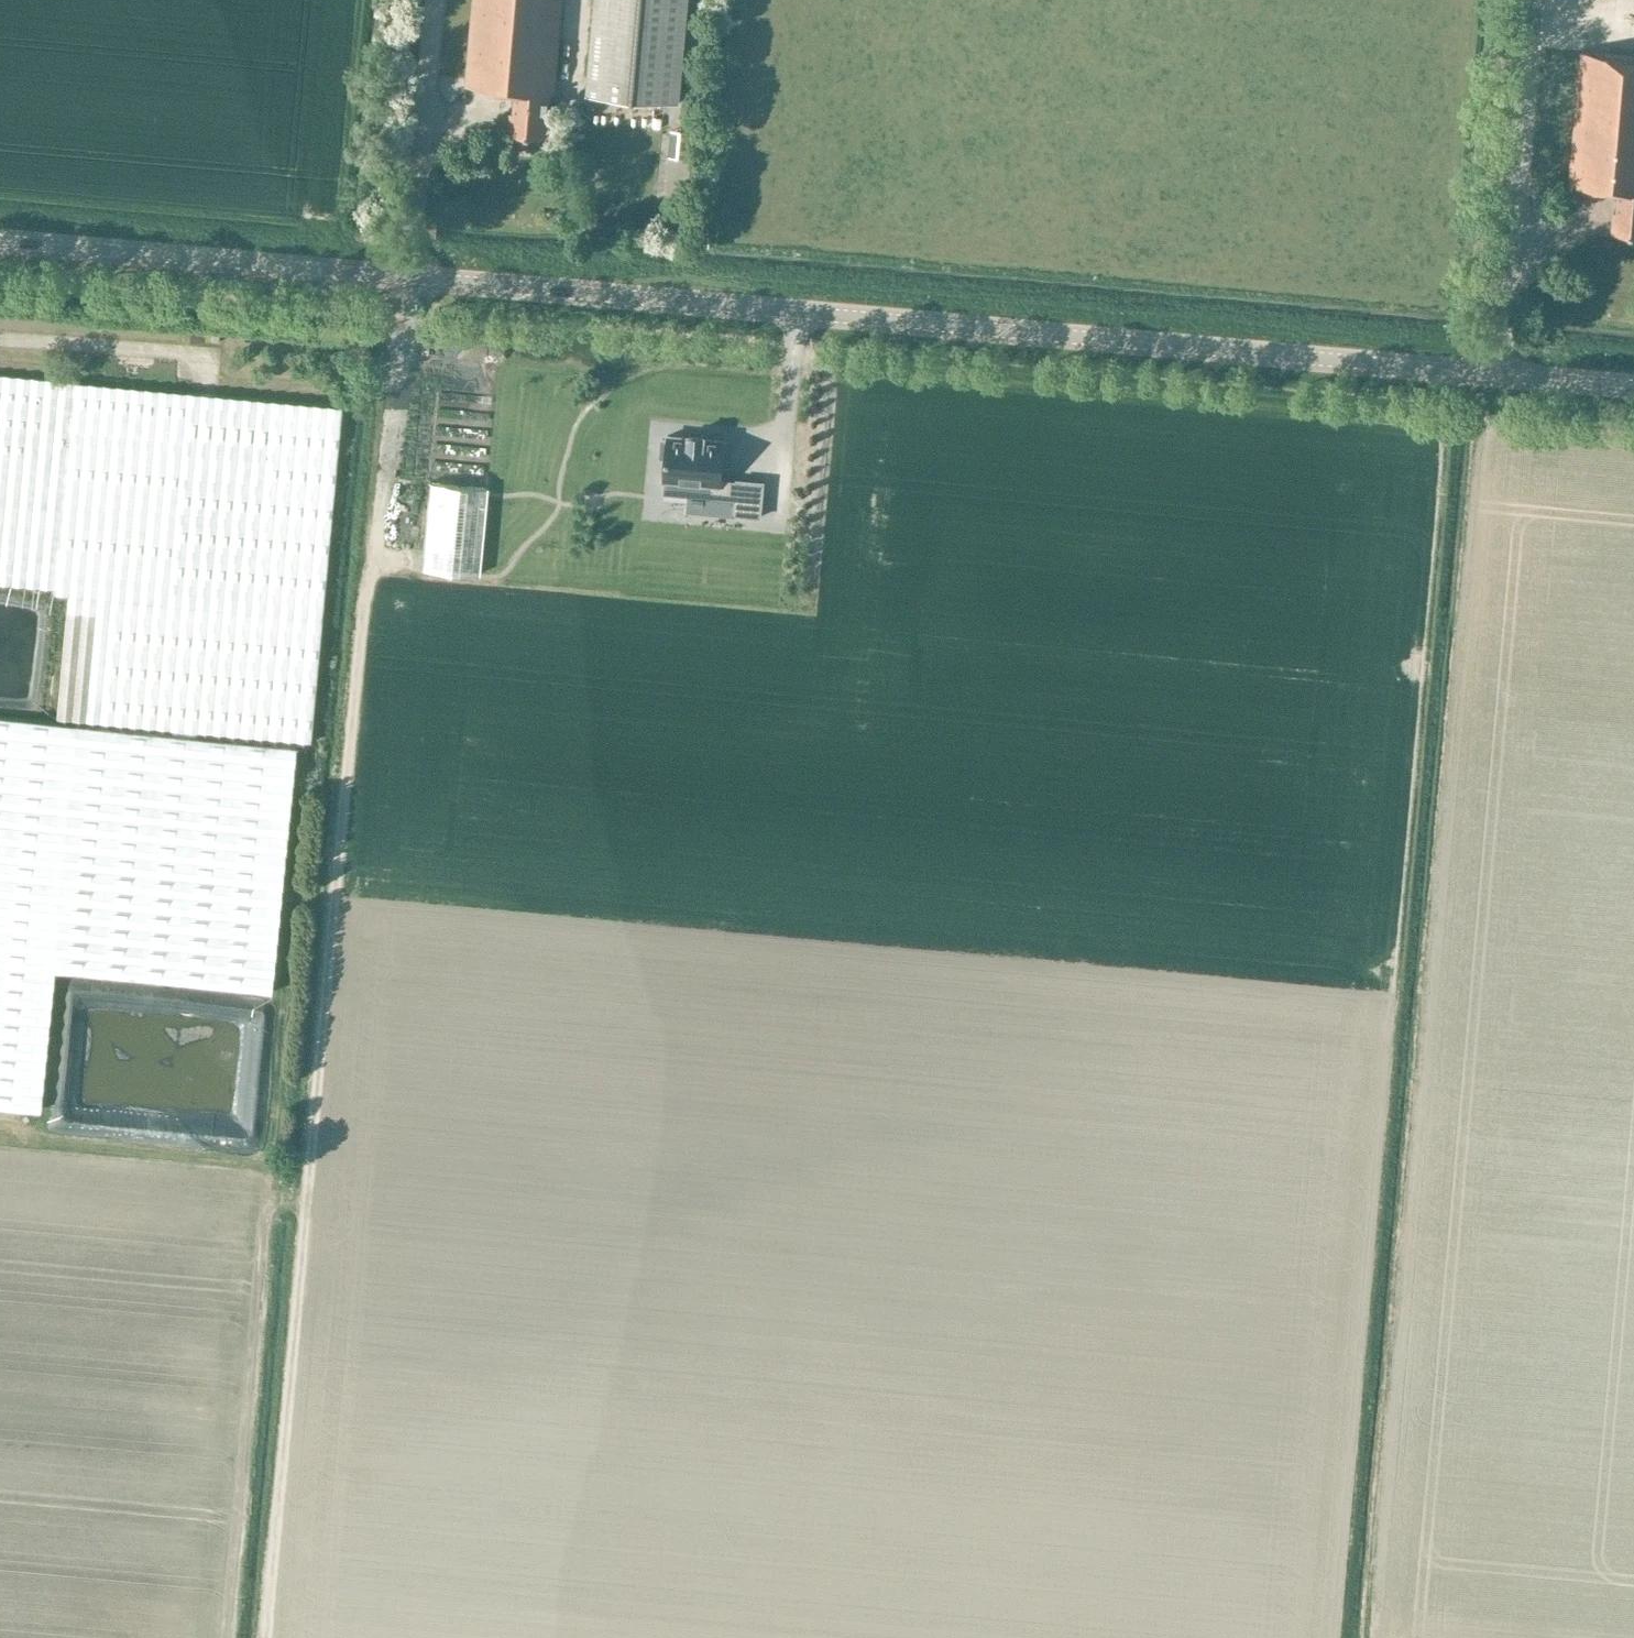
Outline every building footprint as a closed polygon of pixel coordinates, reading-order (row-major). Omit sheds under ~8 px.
[(564,0),(476,0),(468,83),(518,88),(516,111),(512,111),(510,133),(549,136),(553,92),(555,92),(564,0)] [(680,104),(690,0),(597,0),(588,95),(680,104)] [(1633,234),(1633,62),(1581,57),(1570,183),(1619,187),(1616,232),(1633,234)] [(26,586),(26,591),(68,595),(56,716),(311,740),(340,405),(0,374),(0,584),(26,586)] [(662,438),(661,456),(666,456),(664,478),(666,479),(665,492),(690,494),(688,510),(734,514),(760,516),(763,481),(737,479),(737,481),(721,479),(725,442),(725,440),(723,440),(704,438),(704,436),(704,434),(702,433),(702,436),(702,438),(691,437),(691,435),(691,433),(689,432),(689,435),(689,437),(670,435),(668,434),(667,437),(668,437),(668,439),(662,438)] [(428,480),(420,566),(478,571),(486,485),(428,480)] [(40,1109),(54,969),(271,991),(295,744),(0,715),(0,1105),(40,1109)]
